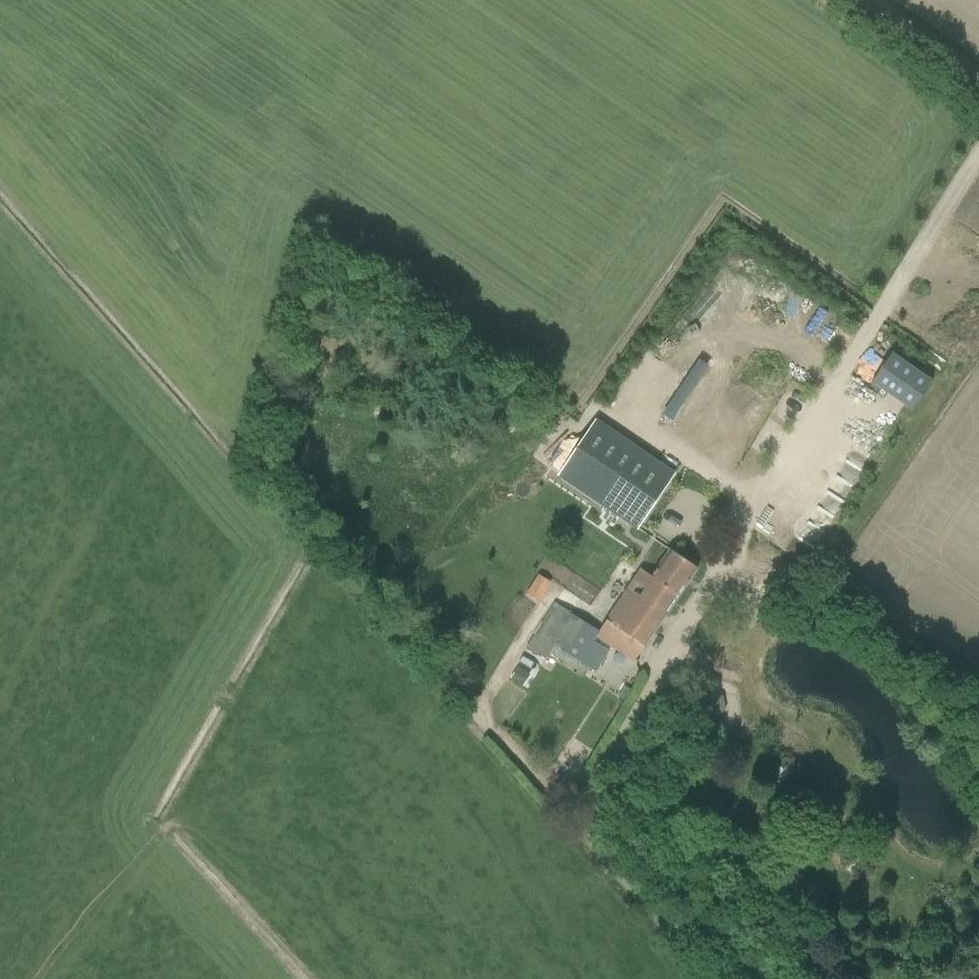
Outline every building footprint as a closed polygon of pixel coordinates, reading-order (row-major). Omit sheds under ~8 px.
[(874,385),(924,409),(941,374),(891,350),(874,385)] [(592,423),(559,473),(637,526),(673,474),(594,420),(592,423)] [(641,569),(599,631),(596,635),(635,661),(698,568),(670,549),(652,576),(641,569)] [(553,603),(526,645),(547,658),(549,654),(576,671),(580,664),(595,673),(608,652),(592,641),(596,635),(599,631),(553,603)] [(572,755),(564,767),(575,774),(583,762),(572,755)]
